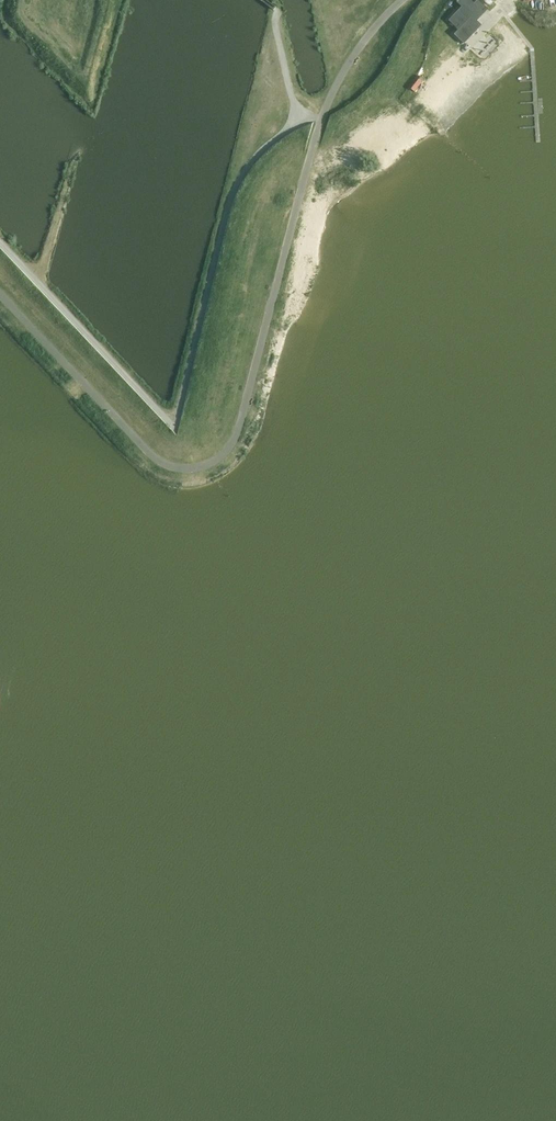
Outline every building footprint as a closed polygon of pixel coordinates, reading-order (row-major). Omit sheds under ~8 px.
[(461,6),(448,20),(458,29),(454,34),(464,44),(481,25),(476,20),(487,8),(478,0),(475,0),(473,2),(471,0),(457,0),(456,1),(461,6)]
